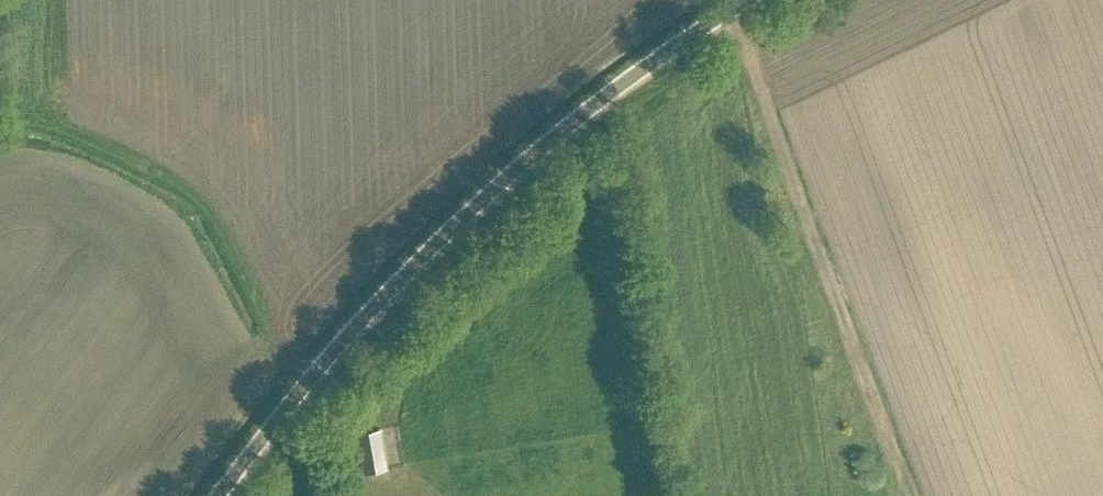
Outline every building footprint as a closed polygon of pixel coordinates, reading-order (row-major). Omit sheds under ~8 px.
[(389,467),(382,427),(356,432),(363,471),(389,467)]
